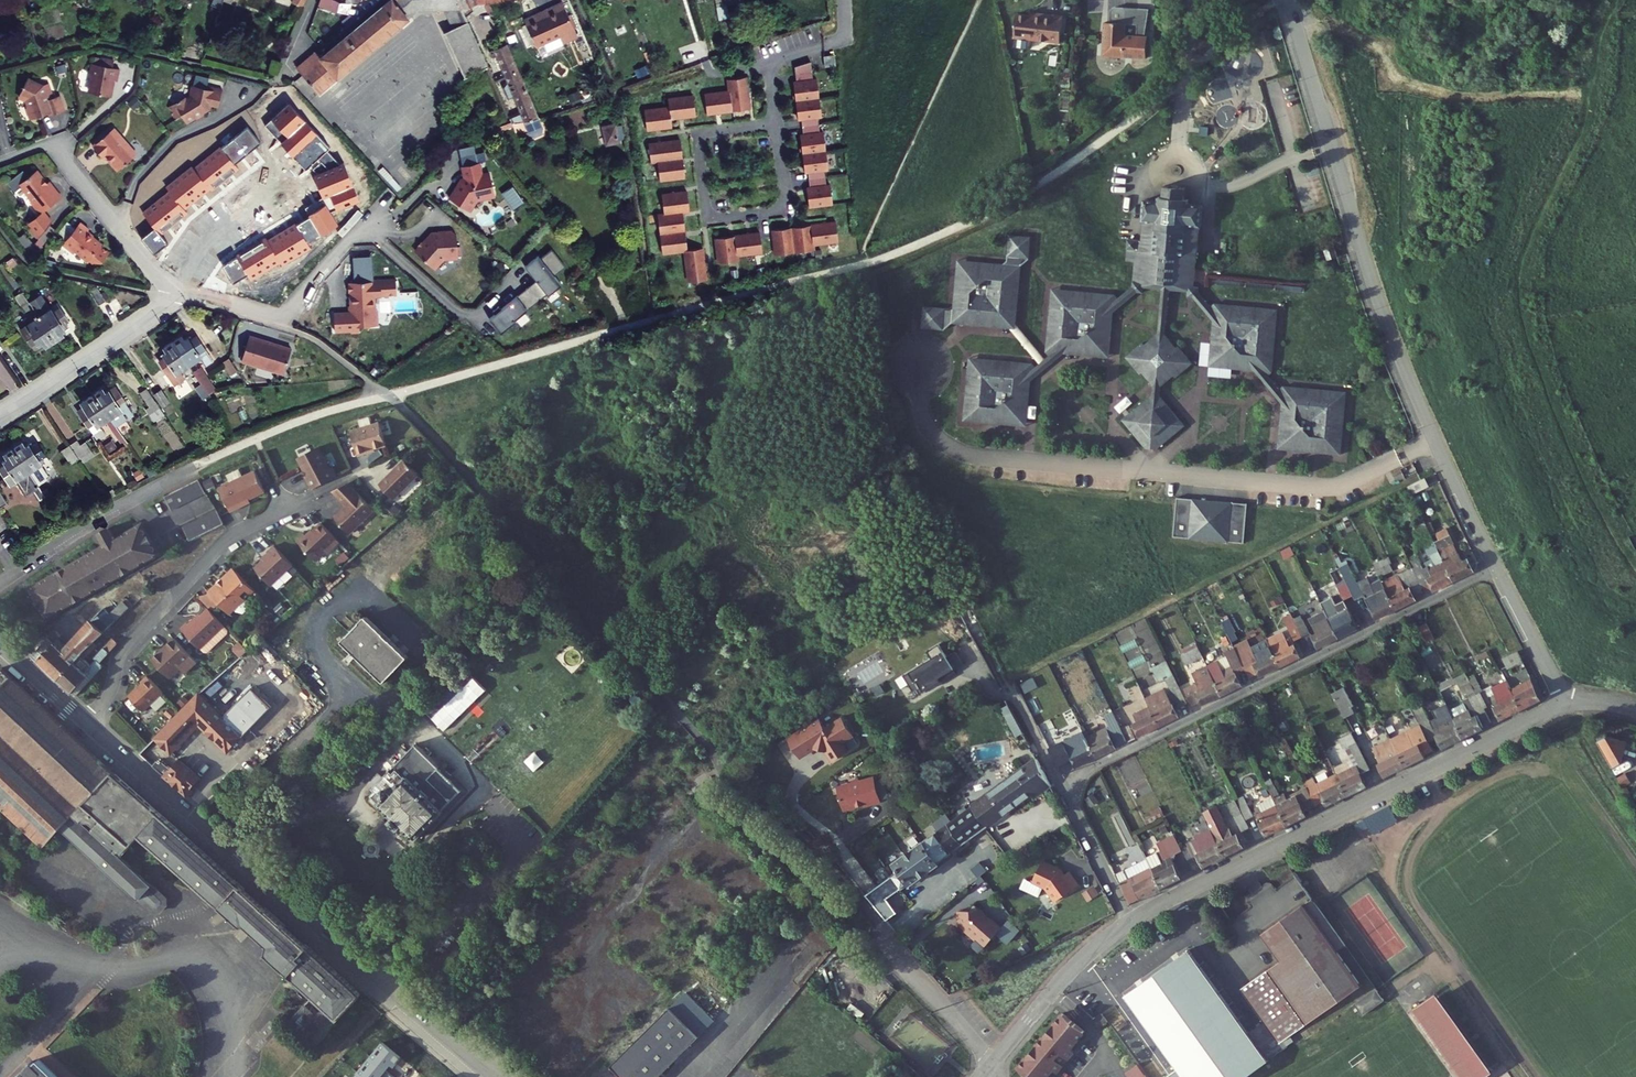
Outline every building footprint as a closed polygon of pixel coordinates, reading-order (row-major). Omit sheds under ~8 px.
[(227,8),(237,11),(241,0),(229,0),(227,8)] [(318,92),(407,18),(392,0),(389,0),(320,56),(315,50),(296,65),(302,73),(318,92)] [(407,18),(416,12),(443,10),(452,9),(447,0),(392,0),(407,18)] [(452,9),(461,9),(457,0),(447,0),(452,9)] [(537,22),(540,31),(579,16),(572,1),(557,7),(559,12),(537,22)] [(443,10),(451,30),(467,23),(461,9),(452,9),(443,10)] [(1147,38),(1144,38),(1148,10),(1114,9),(1112,9),(1111,10),(1110,11),(1110,12),(1109,24),(1108,24),(1114,59),(1145,60),(1147,38)] [(1060,44),(1064,17),(1044,15),(1044,18),(1017,14),(1014,38),(1016,39),(1015,48),(1017,48),(1016,50),(1030,51),(1030,50),(1032,50),(1033,40),(1060,44)] [(540,31),(546,44),(568,35),(571,42),(587,36),(579,16),(540,31)] [(488,70),(467,23),(451,30),(443,33),(464,81),(488,70)] [(1109,58),(1114,59),(1108,24),(1103,24),(1103,34),(1105,37),(1104,42),(1102,42),(1101,54),(1109,54),(1109,58)] [(493,57),(496,56),(509,50),(507,44),(490,51),(493,57)] [(505,75),(517,70),(509,50),(496,56),(505,75)] [(117,55),(110,54),(104,60),(116,62),(117,55)] [(92,72),(93,72),(104,60),(102,60),(94,59),(92,72)] [(120,76),(122,63),(116,62),(104,60),(93,72),(96,72),(93,88),(114,91),(116,75),(120,76)] [(793,84),(794,92),(818,87),(817,81),(813,82),(811,63),(795,69),(797,84),(793,84)] [(500,77),(507,93),(524,86),(517,70),(505,75),(500,77)] [(224,98),(227,81),(212,78),(211,80),(197,77),(195,84),(196,87),(197,88),(190,93),(186,92),(173,100),(181,112),(188,108),(192,115),(215,100),(215,96),(219,97),(224,98)] [(55,112),(67,99),(65,93),(59,95),(53,81),(48,83),(32,78),(24,97),(32,100),(35,108),(34,111),(36,116),(39,117),(39,118),(48,114),(48,113),(52,111),(52,112),(55,112)] [(729,93),(725,93),(704,96),(707,115),(750,110),(749,101),(746,78),(727,80),(729,93)] [(507,93),(520,122),(537,117),(524,86),(507,93)] [(819,100),(818,87),(794,92),(798,121),(801,121),(803,136),(800,137),(805,174),(808,173),(809,181),(810,189),(807,190),(809,207),(832,201),(819,100)] [(566,106),(575,102),(572,95),(563,99),(566,106)] [(696,115),(693,96),(668,99),(669,107),(644,110),(647,130),(672,127),(671,119),(696,115)] [(71,108),(67,99),(55,112),(56,114),(71,108)] [(305,120),(288,103),(265,126),(282,143),(305,120)] [(305,120),(282,143),(307,168),(311,164),(326,149),(330,145),(305,120)] [(128,137),(117,125),(97,144),(108,156),(110,154),(111,154),(112,153),(128,137)] [(223,148),(236,165),(261,145),(247,128),(223,148)] [(609,129),(598,131),(601,148),(613,145),(612,144),(620,143),(617,129),(609,130),(609,129)] [(141,150),(128,137),(112,153),(125,166),(141,150)] [(686,179),(681,141),(649,146),(652,164),(658,163),(661,182),(686,179)] [(221,146),(193,168),(210,189),(212,191),(239,169),(236,165),(223,148),(221,146)] [(326,149),(311,164),(320,173),(341,164),(326,149)] [(112,153),(111,154),(123,168),(125,166),(112,153)] [(482,155),(467,160),(469,169),(485,165),(482,155)] [(320,173),(314,175),(323,198),(330,195),(336,209),(358,199),(343,163),(341,164),(320,173)] [(463,192),(457,202),(472,211),(475,211),(478,209),(483,200),(490,199),(494,201),(500,200),(502,196),(497,177),(488,179),(485,165),(469,169),(473,183),(469,184),(464,192),(463,192)] [(169,190),(184,210),(210,189),(193,168),(191,166),(165,186),(169,190)] [(398,192),(402,188),(383,167),(379,171),(398,192)] [(53,185),(43,172),(28,184),(28,188),(39,202),(39,205),(47,215),(35,225),(46,239),(59,223),(51,213),(69,199),(56,184),(55,184),(53,185)] [(1177,196),(1178,185),(1156,183),(1155,194),(1177,196)] [(169,190),(141,212),(154,228),(159,234),(186,212),(184,210),(169,190)] [(657,218),(662,254),(687,247),(682,214),(689,214),(687,194),(661,197),(664,217),(657,218)] [(1155,194),(1151,194),(1151,198),(1136,198),(1135,219),(1136,219),(1135,238),(1121,237),(1119,259),(1133,260),(1132,280),(1127,279),(1127,285),(1112,297),(1109,293),(1053,289),(1053,292),(1048,296),(1045,296),(1041,351),(1045,356),(1040,359),(1008,322),(1010,322),(1014,266),(1022,259),(1023,245),(1022,245),(1016,237),(1002,236),(1000,262),(996,265),(989,264),(988,270),(956,268),(954,300),(949,300),(948,307),(944,311),(918,309),(917,323),(918,323),(924,330),(939,332),(947,325),(1003,329),(1003,326),(1035,364),(1031,368),(1027,363),(972,359),(971,363),(967,366),(964,366),(960,422),(985,423),(986,418),(1018,420),(1020,386),(1026,380),(1059,352),(1091,355),(1105,342),(1107,310),(1131,290),(1136,290),(1137,285),(1156,286),(1153,325),(1140,337),(1138,335),(1126,345),(1126,354),(1136,366),(1138,364),(1149,377),(1149,386),(1119,412),(1143,439),(1155,440),(1183,416),(1157,387),(1158,378),(1170,366),(1172,369),(1184,358),(1185,349),(1174,337),(1172,339),(1161,326),(1164,287),(1183,288),(1183,293),(1188,293),(1209,317),(1206,350),(1218,363),(1251,366),(1279,398),(1284,404),(1282,439),(1314,441),(1313,446),(1339,448),(1343,393),(1339,392),(1336,388),(1336,385),(1280,381),(1276,384),(1264,371),(1268,367),(1272,311),(1269,311),(1265,307),(1266,304),(1210,300),(1206,304),(1193,289),(1193,284),(1188,284),(1193,223),(1194,223),(1196,202),(1181,201),(1181,196),(1177,196),(1155,194)] [(310,217),(321,234),(338,224),(326,204),(309,214),(310,217)] [(297,225),(307,242),(321,234),(310,217),(297,225)] [(95,230),(86,223),(68,245),(80,254),(82,252),(94,261),(95,260),(99,263),(108,262),(115,254),(106,246),(107,245),(92,233),(95,230)] [(267,240),(281,262),(283,266),(311,249),(307,242),(297,225),(296,223),(267,240)] [(839,243),(836,223),(773,231),(776,256),(815,251),(814,246),(839,243)] [(159,234),(154,228),(142,238),(154,253),(167,243),(159,234)] [(425,248),(422,252),(439,266),(447,256),(448,257),(463,255),(463,253),(465,253),(464,243),(462,244),(461,232),(457,229),(442,230),(442,232),(437,233),(430,242),(428,240),(423,247),(425,248)] [(762,253),(760,234),(715,239),(719,264),(738,262),(738,256),(762,253)] [(237,258),(247,274),(250,280),(281,262),(267,240),(265,236),(235,254),(237,258)] [(703,249),(685,251),(689,283),(707,281),(703,249)] [(520,270),(531,284),(521,292),(532,305),(542,297),(543,298),(556,288),(548,278),(559,269),(545,252),(534,261),(533,259),(520,270)] [(1350,263),(1347,253),(1338,256),(1341,266),(1350,263)] [(237,258),(223,266),(233,282),(247,274),(237,258)] [(341,316),(343,333),(364,331),(364,328),(385,326),(383,310),(381,310),(380,296),(403,294),(402,279),(357,283),(357,285),(354,285),(355,294),(358,294),(359,307),(356,307),(357,314),(341,316)] [(49,312),(65,334),(74,328),(70,323),(78,318),(75,315),(78,313),(69,300),(63,305),(60,302),(50,288),(38,296),(42,303),(49,312)] [(98,289),(91,293),(99,304),(106,300),(98,289)] [(510,323),(532,305),(521,292),(496,312),(490,317),(484,322),(489,328),(494,335),(495,336),(511,324),(510,323)] [(36,294),(33,296),(39,305),(42,303),(38,296),(36,294)] [(37,307),(43,316),(49,312),(42,303),(39,305),(37,307)] [(43,316),(32,324),(42,341),(50,335),(52,339),(57,335),(59,338),(65,334),(49,312),(43,316)] [(6,346),(12,341),(1,324),(0,325),(0,337),(6,346)] [(187,331),(180,336),(197,360),(209,352),(215,359),(222,354),(203,329),(196,335),(193,331),(188,334),(187,331)] [(282,342),(263,335),(255,360),(296,375),(305,350),(289,344),(288,345),(282,343),(282,342)] [(168,354),(184,377),(190,373),(187,368),(197,360),(180,336),(175,339),(177,342),(173,345),(176,349),(168,354)] [(247,363),(238,351),(231,356),(240,368),(247,363)] [(216,388),(225,382),(210,361),(202,367),(208,376),(214,385),(216,388)] [(201,380),(209,393),(216,388),(214,385),(208,376),(202,367),(194,372),(200,381),(201,380)] [(1023,426),(1026,380),(1020,386),(1018,420),(986,418),(985,423),(1023,426)] [(133,421),(149,410),(129,382),(121,387),(119,383),(114,387),(112,384),(106,388),(123,413),(127,419),(133,428),(136,426),(133,421)] [(158,405),(161,411),(172,404),(159,384),(152,389),(161,403),(158,405)] [(165,390),(174,404),(181,399),(171,385),(165,390)] [(113,420),(123,413),(106,388),(99,393),(101,396),(90,403),(103,422),(111,417),(113,420)] [(1284,404),(1279,398),(1276,444),(1313,446),(1314,441),(1282,439),(1284,404)] [(123,422),(129,430),(133,428),(127,419),(123,422)] [(346,435),(354,460),(363,457),(363,455),(382,449),(374,426),(346,435)] [(94,435),(87,440),(96,454),(107,446),(102,438),(98,441),(94,435)] [(56,482),(66,475),(64,473),(67,471),(59,460),(62,458),(59,454),(63,451),(52,436),(43,442),(41,439),(37,442),(35,439),(29,444),(56,482)] [(78,446),(88,460),(96,454),(87,440),(78,446)] [(50,486),(58,497),(63,493),(60,488),(56,482),(29,444),(22,448),(24,451),(21,454),(23,457),(15,462),(28,481),(35,476),(45,490),(50,486)] [(318,447),(297,459),(303,470),(305,471),(307,476),(305,477),(305,478),(312,490),(337,476),(332,467),(330,469),(318,447)] [(399,463),(375,489),(390,503),(414,478),(399,463)] [(255,473),(219,491),(231,514),(239,510),(238,507),(265,493),(255,473)] [(1413,495),(1429,487),(1425,478),(1409,486),(1413,495)] [(1,489),(14,507),(22,501),(10,482),(1,489)] [(164,500),(172,514),(206,496),(198,482),(164,500)] [(348,483),(333,491),(347,505),(335,517),(351,533),(375,509),(348,483)] [(64,485),(60,488),(63,493),(64,494),(68,491),(64,485)] [(1229,518),(1230,498),(1192,496),(1190,515),(1229,518)] [(182,527),(190,541),(225,527),(217,513),(182,527)] [(1229,518),(1190,515),(1189,535),(1228,538),(1229,518)] [(1438,524),(1442,532),(1451,528),(1446,519),(1438,524)] [(34,593),(52,621),(158,549),(140,522),(116,538),(109,528),(99,536),(105,545),(34,593)] [(341,542),(322,523),(308,537),(306,535),(298,542),(317,561),(327,551),(331,551),(341,542)] [(1448,552),(1458,572),(1477,563),(1469,547),(1462,550),(1451,528),(1442,532),(1438,534),(1443,544),(1448,552)] [(1438,534),(1435,536),(1440,545),(1443,544),(1438,534)] [(295,566),(276,547),(269,554),(271,556),(257,570),(273,587),(295,566)] [(1435,564),(1430,567),(1438,582),(1458,572),(1448,552),(1433,560),(1435,564)] [(1386,561),(1381,563),(1386,573),(1391,571),(1386,561)] [(1382,612),(1401,602),(1391,582),(1386,573),(1381,563),(1378,565),(1383,575),(1374,579),(1379,587),(1371,592),(1382,612)] [(1357,568),(1349,572),(1359,593),(1367,588),(1357,568)] [(1420,592),(1418,587),(1427,583),(1421,571),(1414,574),(1414,575),(1407,579),(1405,575),(1391,582),(1401,602),(1420,592)] [(257,592),(237,573),(231,579),(229,577),(211,595),(233,617),(238,611),(240,613),(246,615),(251,610),(250,603),(248,601),(257,592)] [(1326,591),(1322,593),(1327,603),(1331,601),(1326,591)] [(1322,593),(1318,595),(1323,605),(1327,603),(1322,593)] [(1454,619),(1468,613),(1461,597),(1447,602),(1454,619)] [(102,622),(114,633),(142,606),(135,599),(119,616),(113,611),(102,622)] [(1345,605),(1332,612),(1342,632),(1361,622),(1353,606),(1347,610),(1345,605)] [(1306,610),(1299,614),(1305,628),(1313,624),(1306,610)] [(190,626),(184,632),(203,652),(228,628),(211,611),(193,629),(190,626)] [(1321,623),(1315,626),(1323,641),(1342,632),(1332,612),(1319,618),(1321,623)] [(1299,614),(1291,618),(1299,634),(1307,630),(1305,628),(1299,614)] [(352,638),(393,679),(417,655),(375,615),(352,638)] [(1421,619),(1430,635),(1437,631),(1429,615),(1421,619)] [(39,661),(65,685),(102,644),(111,635),(101,625),(72,655),(64,647),(69,642),(63,637),(39,661)] [(967,628),(957,632),(962,643),(971,639),(967,628)] [(1288,635),(1277,641),(1287,660),(1304,651),(1296,636),(1290,638),(1288,635)] [(1259,654),(1267,670),(1287,660),(1277,641),(1263,647),(1265,651),(1259,654)] [(201,665),(177,642),(170,649),(172,651),(167,656),(165,653),(155,664),(174,682),(184,672),(189,677),(201,665)] [(1217,671),(1227,691),(1246,681),(1241,669),(1250,664),(1246,655),(1239,642),(1229,647),(1237,661),(1226,667),(1219,653),(1210,657),(1212,661),(1217,671)] [(65,685),(81,699),(109,669),(106,666),(115,656),(109,650),(93,668),(90,665),(98,656),(96,654),(104,646),(102,644),(65,685)] [(1185,665),(1203,659),(1198,645),(1180,652),(1185,665)] [(942,660),(934,647),(922,654),(926,661),(898,678),(905,689),(915,683),(921,693),(936,684),(934,681),(949,672),(942,660)] [(1508,664),(1523,656),(1519,647),(1503,654),(1508,664)] [(1253,651),(1246,655),(1250,664),(1253,669),(1260,665),(1253,651)] [(1207,652),(1204,653),(1209,663),(1212,661),(1210,657),(1207,652)] [(952,654),(942,660),(949,672),(959,666),(952,654)] [(1171,675),(1178,671),(1171,657),(1158,664),(1165,678),(1171,675)] [(1498,697),(1506,712),(1523,703),(1514,684),(1503,664),(1500,666),(1504,674),(1479,687),(1486,700),(1492,696),(1498,697)] [(1184,703),(1192,699),(1178,671),(1171,675),(1184,703)] [(1197,677),(1188,682),(1196,700),(1204,695),(1208,701),(1227,691),(1217,671),(1204,678),(1206,682),(1201,684),(1197,677)] [(949,672),(934,681),(936,684),(951,675),(949,672)] [(1533,674),(1514,684),(1523,703),(1543,693),(1533,674)] [(252,891),(116,777),(11,676),(0,688),(0,802),(45,845),(61,827),(155,912),(162,912),(173,899),(172,895),(129,854),(145,836),(226,910),(235,907),(238,905),(252,891)] [(443,731),(486,690),(475,678),(432,719),(443,731)] [(146,687),(133,701),(149,716),(168,697),(152,680),(145,686),(146,687)] [(1031,691),(1026,681),(1015,687),(1020,697),(1031,691)] [(1354,701),(1357,700),(1347,681),(1335,687),(1347,712),(1357,707),(1354,701)] [(915,683),(905,689),(911,699),(921,693),(915,683)] [(1164,723),(1184,712),(1171,685),(1150,695),(1154,704),(1164,723)] [(1470,707),(1455,714),(1465,732),(1495,717),(1486,700),(1479,687),(1472,691),(1478,703),(1476,705),(1478,707),(1471,711),(1470,707)] [(1450,692),(1445,694),(1450,704),(1455,701),(1450,692)] [(146,759),(195,801),(205,790),(191,778),(197,772),(181,758),(206,730),(222,744),(226,740),(241,754),(252,741),(203,698),(146,759)] [(1446,742),(1465,732),(1455,714),(1453,709),(1434,718),(1425,700),(1415,705),(1428,729),(1437,724),(1446,742)] [(1143,714),(1137,717),(1145,733),(1164,723),(1154,704),(1141,710),(1143,714)] [(1428,729),(1415,705),(1407,709),(1413,721),(1391,733),(1406,762),(1426,752),(1425,749),(1435,744),(1428,729)] [(1080,707),(1070,712),(1080,734),(1091,729),(1089,725),(1084,715),(1080,707)] [(1018,737),(1003,708),(996,712),(1011,741),(1018,737)] [(1103,754),(1133,739),(1126,725),(1118,708),(1109,712),(1115,724),(1094,735),(1103,754)] [(1087,713),(1084,715),(1089,725),(1092,723),(1087,713)] [(502,719),(492,728),(501,738),(512,729),(502,719)] [(1134,721),(1126,725),(1133,739),(1141,735),(1134,721)] [(783,742),(794,760),(809,751),(809,752),(821,755),(821,753),(828,764),(841,756),(835,746),(847,738),(841,727),(837,729),(833,723),(820,731),(814,722),(783,742)] [(1367,766),(1373,762),(1355,727),(1343,733),(1348,743),(1353,740),(1367,766)] [(1382,756),(1389,771),(1406,762),(1391,733),(1376,740),(1383,755),(1382,756)] [(1083,764),(1103,754),(1094,735),(1073,746),(1083,764)] [(1060,751),(1070,746),(1065,736),(1055,741),(1060,751)] [(1617,737),(1600,746),(1612,769),(1629,760),(1617,737)] [(237,757),(241,754),(226,740),(222,744),(237,757)] [(426,744),(399,770),(402,773),(406,768),(426,788),(448,766),(426,744)] [(536,751),(525,761),(534,771),(545,761),(536,751)] [(1036,760),(972,807),(987,827),(1048,782),(1036,760)] [(1360,760),(1340,769),(1341,771),(1350,790),(1370,780),(1360,760)] [(399,770),(377,793),(378,795),(375,797),(380,802),(383,800),(401,818),(397,822),(406,831),(410,827),(421,838),(449,811),(438,800),(442,796),(432,786),(428,790),(426,788),(406,768),(402,773),(399,770)] [(1307,780),(1317,801),(1330,795),(1332,799),(1350,790),(1341,771),(1323,781),(1320,774),(1307,780)] [(210,783),(197,772),(191,778),(205,790),(210,783)] [(1277,794),(1291,820),(1309,810),(1307,806),(1317,801),(1307,780),(1288,790),(1286,786),(1279,790),(1274,779),(1271,781),(1277,794)] [(878,780),(869,783),(875,804),(884,802),(878,780)] [(869,783),(869,781),(856,784),(852,783),(847,784),(845,787),(834,790),(832,793),(838,814),(858,809),(861,810),(876,806),(875,804),(869,783)] [(1266,809),(1262,812),(1271,830),(1291,820),(1277,794),(1262,801),(1266,809)] [(1232,799),(1246,826),(1253,822),(1250,817),(1242,801),(1240,796),(1232,799)] [(893,797),(888,801),(892,808),(898,804),(893,797)] [(1242,801),(1250,817),(1259,813),(1250,797),(1242,801)] [(1369,813),(1359,818),(1363,825),(1372,820),(1376,828),(1401,815),(1394,799),(1368,812),(1369,813)] [(1233,826),(1221,803),(1207,810),(1209,812),(1213,823),(1219,833),(1228,851),(1248,841),(1241,827),(1237,830),(1235,825),(1233,826)] [(889,919),(898,912),(887,899),(909,883),(911,886),(940,866),(938,862),(987,827),(972,807),(896,862),(901,869),(868,894),(889,919)] [(1209,812),(1204,815),(1209,824),(1213,823),(1209,812)] [(1208,844),(1202,847),(1209,861),(1228,851),(1219,833),(1206,839),(1208,844)] [(1186,845),(1181,834),(1163,843),(1166,848),(1168,852),(1165,854),(1163,850),(1152,855),(1166,882),(1186,873),(1176,853),(1180,850),(1179,849),(1186,845)] [(1195,842),(1188,846),(1195,858),(1201,855),(1195,842)] [(1132,899),(1166,882),(1152,855),(1151,854),(1118,870),(1132,899)] [(1055,873),(1037,865),(1027,886),(1019,882),(1014,892),(1033,901),(1038,891),(1040,892),(1049,906),(1073,889),(1063,875),(1059,879),(1055,873)] [(1082,906),(1094,899),(1089,890),(1077,898),(1082,906)] [(275,911),(252,891),(238,905),(235,907),(260,928),(275,911)] [(953,915),(954,928),(960,933),(958,934),(969,944),(971,942),(980,950),(990,938),(996,932),(985,923),(984,924),(976,917),(976,914),(974,913),(967,908),(961,915),(953,915)] [(1356,987),(1294,909),(1256,938),(1276,964),(1237,994),(1261,1026),(1246,1037),(1184,954),(1122,1000),(1173,1068),(1162,1076),(1163,1076),(1248,1076),(1266,1064),(1262,1059),(1356,987)] [(316,946),(275,911),(260,928),(331,993),(300,1029),(322,1049),(370,995),(316,946)] [(996,932),(990,938),(1000,947),(1011,935),(1003,924),(996,932)] [(1441,986),(1416,1003),(1466,1076),(1479,1076),(1495,1066),(1441,986)] [(1355,1004),(1364,1016),(1384,1000),(1375,989),(1355,1004)] [(614,1062),(629,1076),(657,1076),(702,1033),(673,1003),(614,1062)] [(1079,1035),(1057,1017),(1012,1071),(1019,1076),(1044,1076),(1048,1072),(1051,1075),(1057,1068),(1068,1055),(1065,1052),(1079,1035)] [(1096,1017),(1087,1023),(1094,1031),(1102,1025),(1096,1017)] [(355,1076),(381,1076),(389,1068),(391,1070),(402,1057),(383,1042),(355,1076)] [(39,1059),(22,1076),(58,1076),(39,1059)] [(1124,1074),(1127,1076),(1141,1076),(1144,1075),(1136,1065),(1124,1074)]
